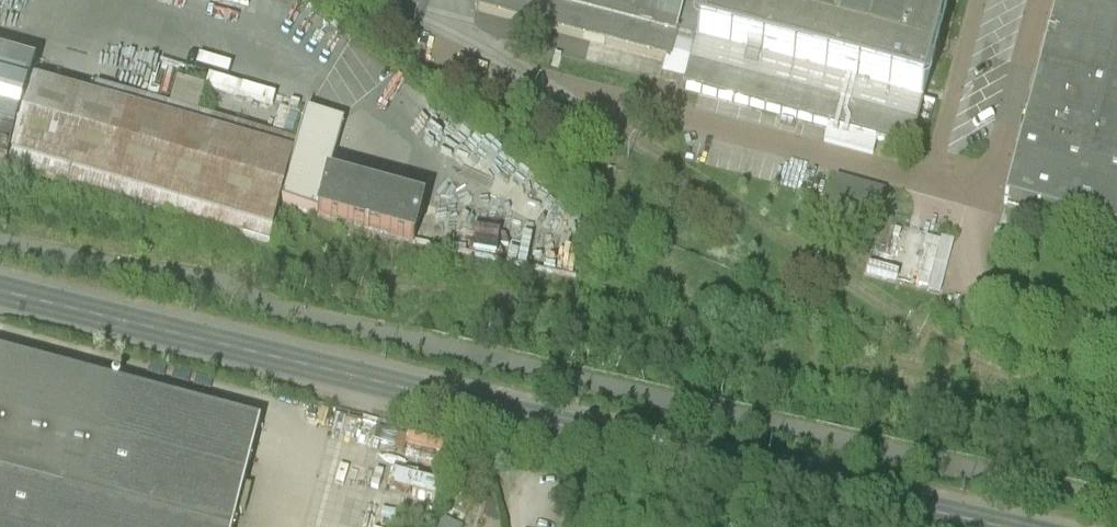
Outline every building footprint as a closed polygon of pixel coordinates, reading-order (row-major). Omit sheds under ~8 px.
[(476,9),(671,61),(674,47),(694,53),(708,0),(478,0),(476,9)] [(828,127),(824,142),(872,155),(876,140),(909,149),(949,0),(708,0),(694,53),(684,89),(828,127)] [(1116,232),(1116,0),(1057,0),(1004,203),(1116,232)] [(7,171),(8,167),(6,167),(29,85),(32,74),(34,74),(35,69),(32,68),(32,70),(0,62),(0,169),(7,171)] [(91,102),(29,85),(6,167),(8,167),(7,171),(269,245),(280,207),(296,146),(198,118),(169,110),(95,89),(91,102)] [(176,85),(169,110),(198,118),(205,93),(176,85)] [(296,146),(280,207),(317,216),(326,180),(340,128),(304,119),(296,146)] [(884,191),(837,178),(825,218),(873,231),(884,191)] [(423,206),(326,180),(317,216),(414,242),(423,206)] [(1116,263),(1116,232),(1106,271),(1116,274),(1116,264),(1116,263)] [(940,240),(926,236),(923,246),(925,247),(916,283),(928,286),(940,240)] [(898,271),(869,264),(867,270),(897,278),(898,271)] [(0,354),(0,526),(235,526),(262,423),(0,354)] [(457,524),(437,517),(434,526),(456,526),(457,524)]
